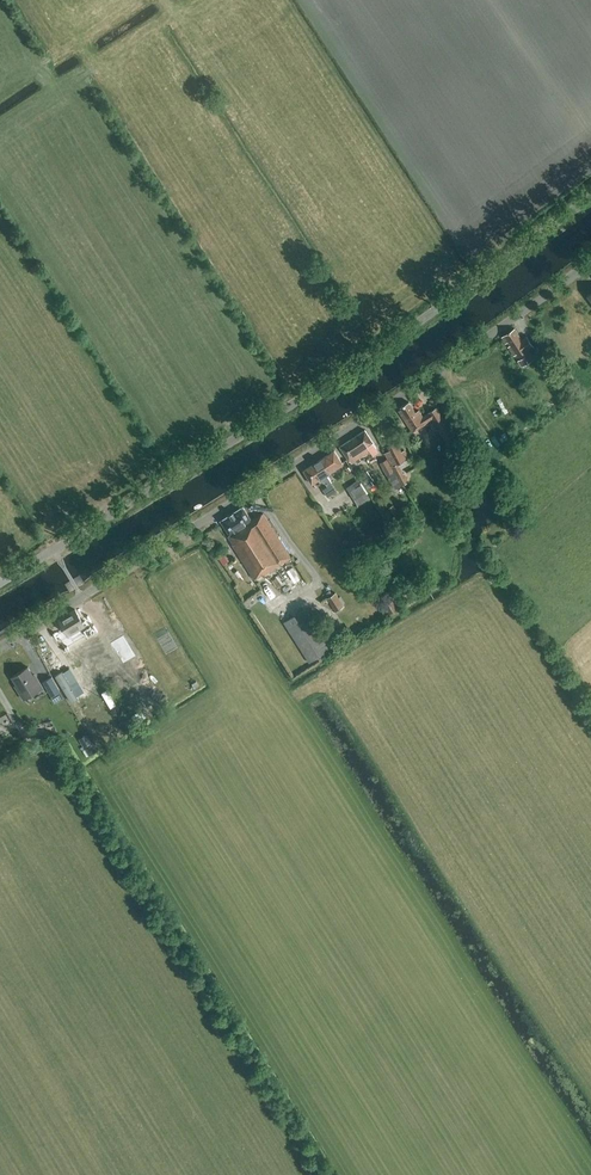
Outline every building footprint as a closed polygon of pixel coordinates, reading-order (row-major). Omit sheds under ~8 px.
[(522,340),(515,329),(502,337),(514,356),(515,356),(522,367),(534,359),(528,351),(534,347),(527,336),(522,340)] [(542,369),(551,365),(540,346),(533,349),(541,363),(539,364),(542,369)] [(416,412),(409,402),(400,408),(402,410),(399,412),(413,432),(432,419),(448,444),(457,439),(437,409),(423,418),(419,410),(416,412)] [(353,437),(365,455),(376,447),(365,430),(353,437)] [(351,464),(365,455),(353,437),(340,446),(351,464)] [(386,454),(388,459),(402,486),(409,482),(405,474),(404,474),(399,464),(411,458),(406,450),(402,451),(397,441),(387,446),(388,449),(389,452),(386,454)] [(333,484),(327,475),(343,464),(334,450),(303,470),(312,484),(321,478),(324,483),(325,483),(328,487),(323,490),(329,498),(338,492),(332,484),(333,484)] [(402,487),(402,486),(388,459),(380,463),(388,476),(396,490),(402,487)] [(374,480),(367,471),(359,476),(366,485),(374,480)] [(252,521),(243,507),(221,521),(230,535),(228,536),(233,544),(232,544),(255,579),(263,574),(263,575),(291,557),(263,514),(252,521)] [(363,536),(370,544),(381,535),(374,527),(363,536)] [(337,611),(346,606),(337,593),(327,599),(337,611)] [(398,609),(393,600),(385,605),(389,614),(398,609)] [(82,622),(75,609),(59,619),(64,627),(54,633),(58,640),(59,638),(66,650),(68,649),(67,647),(86,635),(87,637),(97,631),(89,618),(82,622)] [(310,663),(331,650),(305,609),(285,623),(310,663)] [(92,636),(84,641),(95,661),(110,652),(106,645),(100,649),(92,636)] [(122,636),(110,643),(122,664),(134,656),(122,636)] [(36,679),(28,667),(12,677),(17,685),(15,686),(24,699),(43,687),(37,678),(36,679)] [(61,692),(54,678),(53,676),(44,681),(52,696),(56,703),(64,697),(61,692)] [(141,711),(134,715),(139,722),(146,718),(141,711)] [(92,742),(86,734),(79,739),(84,747),(92,742)] [(84,748),(89,756),(97,751),(92,743),(84,748)]
